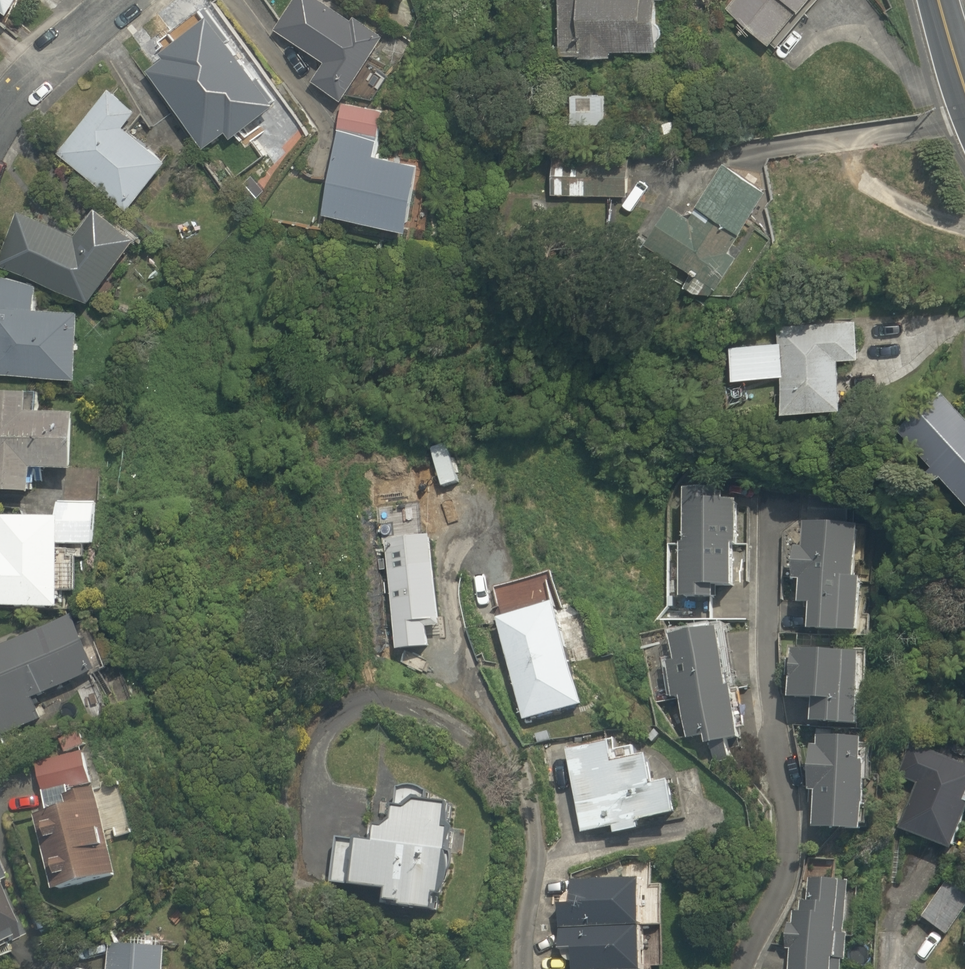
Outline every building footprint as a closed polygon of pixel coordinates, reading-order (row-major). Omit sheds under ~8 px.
[(21,18),(35,0),(0,0),(0,6),(21,18)] [(399,38),(374,20),(368,29),(328,0),(305,0),(281,33),(330,68),(319,83),(350,105),(399,38)] [(564,67),(625,65),(625,57),(666,55),(664,0),(562,0),(564,67)] [(726,9),(771,51),(818,0),(734,0),(726,9)] [(278,91),(242,41),(211,63),(197,43),(156,73),(216,156),(257,127),(248,113),(278,91)] [(137,132),(148,119),(116,91),(62,154),(137,218),(180,168),(137,132)] [(613,95),(580,97),(581,134),(615,132),(613,95)] [(389,171),(395,118),(348,112),(334,227),(450,241),(457,180),(389,171)] [(633,159),(553,153),(550,195),(630,201),(633,159)] [(682,205),(659,242),(728,285),(781,199),(732,168),(702,217),(682,205)] [(112,215),(85,240),(28,216),(6,268),(104,309),(153,244),(112,215)] [(1,280),(0,314),(0,381),(96,384),(98,319),(45,317),(46,293),(1,280)] [(804,430),(863,417),(852,370),(872,365),(860,311),(781,329),(783,338),(743,347),(753,393),(794,384),(804,430)] [(96,421),(47,419),(48,398),(0,396),(0,496),(43,498),(44,479),(93,482),(96,421)] [(907,454),(954,502),(961,495),(964,500),(964,415),(956,406),(907,454)] [(748,597),(748,505),(721,505),(721,489),(687,489),(687,608),(721,608),(721,597),(748,597)] [(111,507),(63,506),(63,524),(0,523),(0,611),(70,613),(72,549),(110,550),(111,507)] [(452,625),(449,570),(430,571),(428,529),(376,531),(381,655),(433,653),(432,626),(452,625)] [(824,650),(882,651),(882,587),(872,586),(872,538),(799,537),(799,581),(811,581),(811,615),(825,615),(824,650)] [(570,608),(508,621),(531,725),(593,711),(570,608)] [(106,681),(86,622),(0,652),(0,712),(7,734),(50,719),(45,702),(106,681)] [(677,669),(679,707),(692,707),(694,746),(719,744),(720,757),(748,755),(741,638),(688,641),(690,668),(677,669)] [(808,660),(801,712),(827,716),(825,734),(874,740),(883,669),(808,660)] [(628,848),(660,843),(659,833),(696,828),(692,795),(670,798),(665,765),(635,769),(631,741),(577,749),(591,843),(626,838),(628,848)] [(915,747),(900,782),(928,794),(911,835),(964,858),(964,769),(915,747)] [(93,752),(43,765),(55,812),(41,816),(66,912),(131,895),(93,752)] [(889,757),(835,753),(835,761),(821,760),(818,806),(832,807),(829,846),(883,850),(889,757)] [(457,925),(476,819),(443,813),(446,795),(411,788),(405,825),(373,820),(370,839),(335,833),(327,881),(362,887),(360,895),(402,903),(400,915),(457,925)] [(0,877),(0,960),(29,948),(0,877)] [(660,893),(567,886),(561,968),(655,968),(660,893)] [(816,889),(813,911),(801,910),(795,968),(845,968),(853,892),(816,889)] [(963,889),(952,903),(942,894),(924,914),(949,935),(964,916),(964,891),(963,889)] [(180,954),(118,950),(117,968),(179,968),(180,954)]
